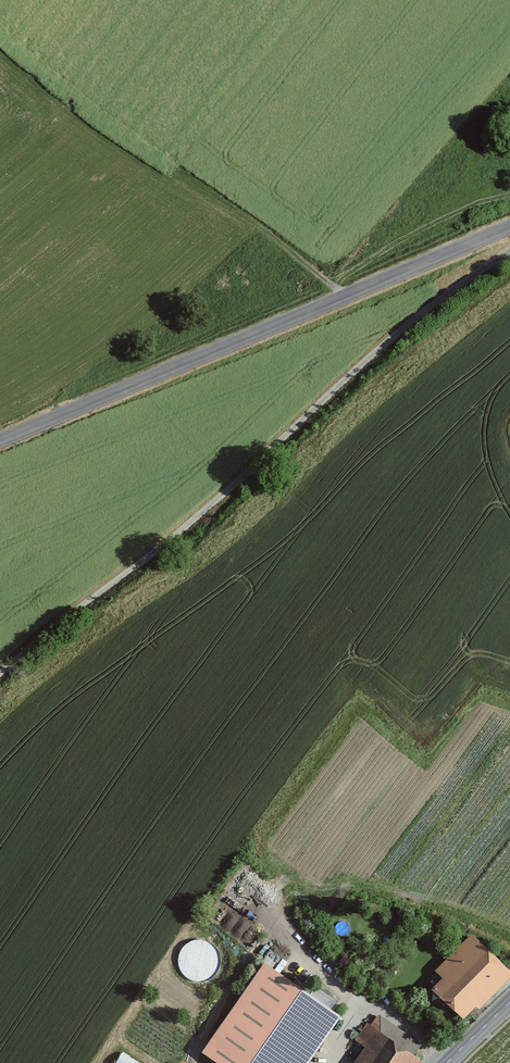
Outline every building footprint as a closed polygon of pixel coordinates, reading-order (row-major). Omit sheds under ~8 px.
[(509,975),(464,933),(420,982),(465,1023),(509,975)] [(185,942),(183,972),(210,973),(211,943),(185,942)] [(260,960),(199,1051),(216,1062),(304,1062),(338,1013),(260,960)] [(367,1023),(356,1040),(364,1045),(352,1062),(414,1062),(418,1058),(413,1055),(420,1043),(378,1014),(370,1024),(367,1023)] [(115,1062),(145,1062),(122,1050),(115,1062)]
